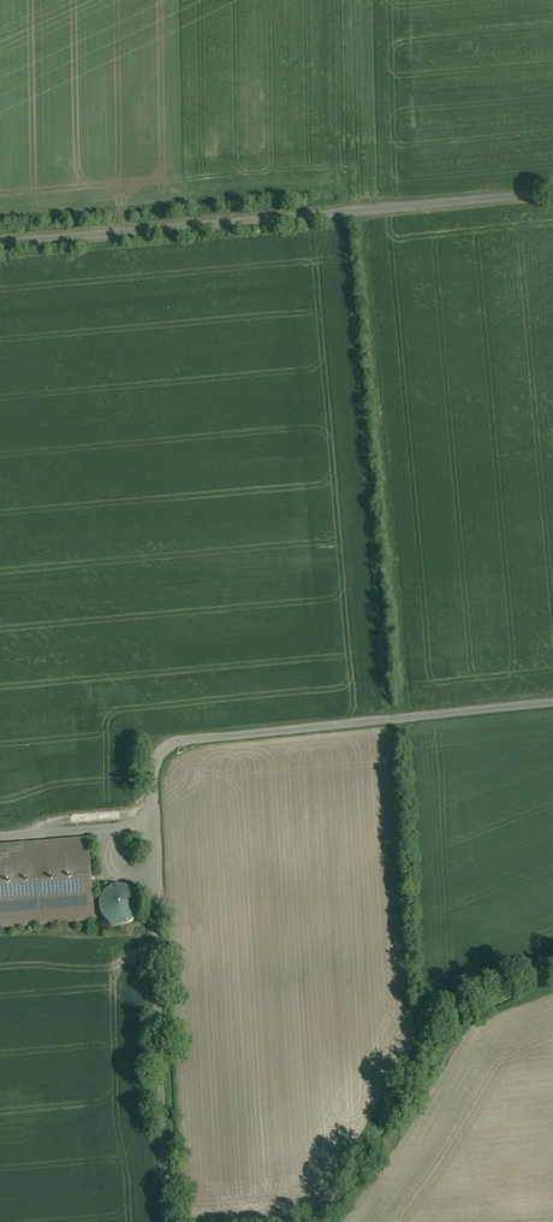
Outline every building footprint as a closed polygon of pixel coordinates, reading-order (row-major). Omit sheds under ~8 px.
[(0,849),(0,931),(95,922),(87,841),(0,849)] [(122,888),(119,888),(116,888),(114,889),(111,890),(109,891),(107,893),(105,895),(103,897),(102,899),(101,901),(100,904),(100,906),(100,909),(100,911),(101,914),(102,916),(103,919),(105,921),(107,923),(109,924),(111,925),(114,926),(116,927),(119,927),(121,927),(124,927),(126,926),(129,925),(131,923),(133,922),(135,920),(136,918),(137,915),(138,913),(139,910),(139,908),(139,905),(138,903),(138,900),(136,898),(135,896),(133,894),(131,892),(129,891),(127,890),(124,889),(122,888)]
